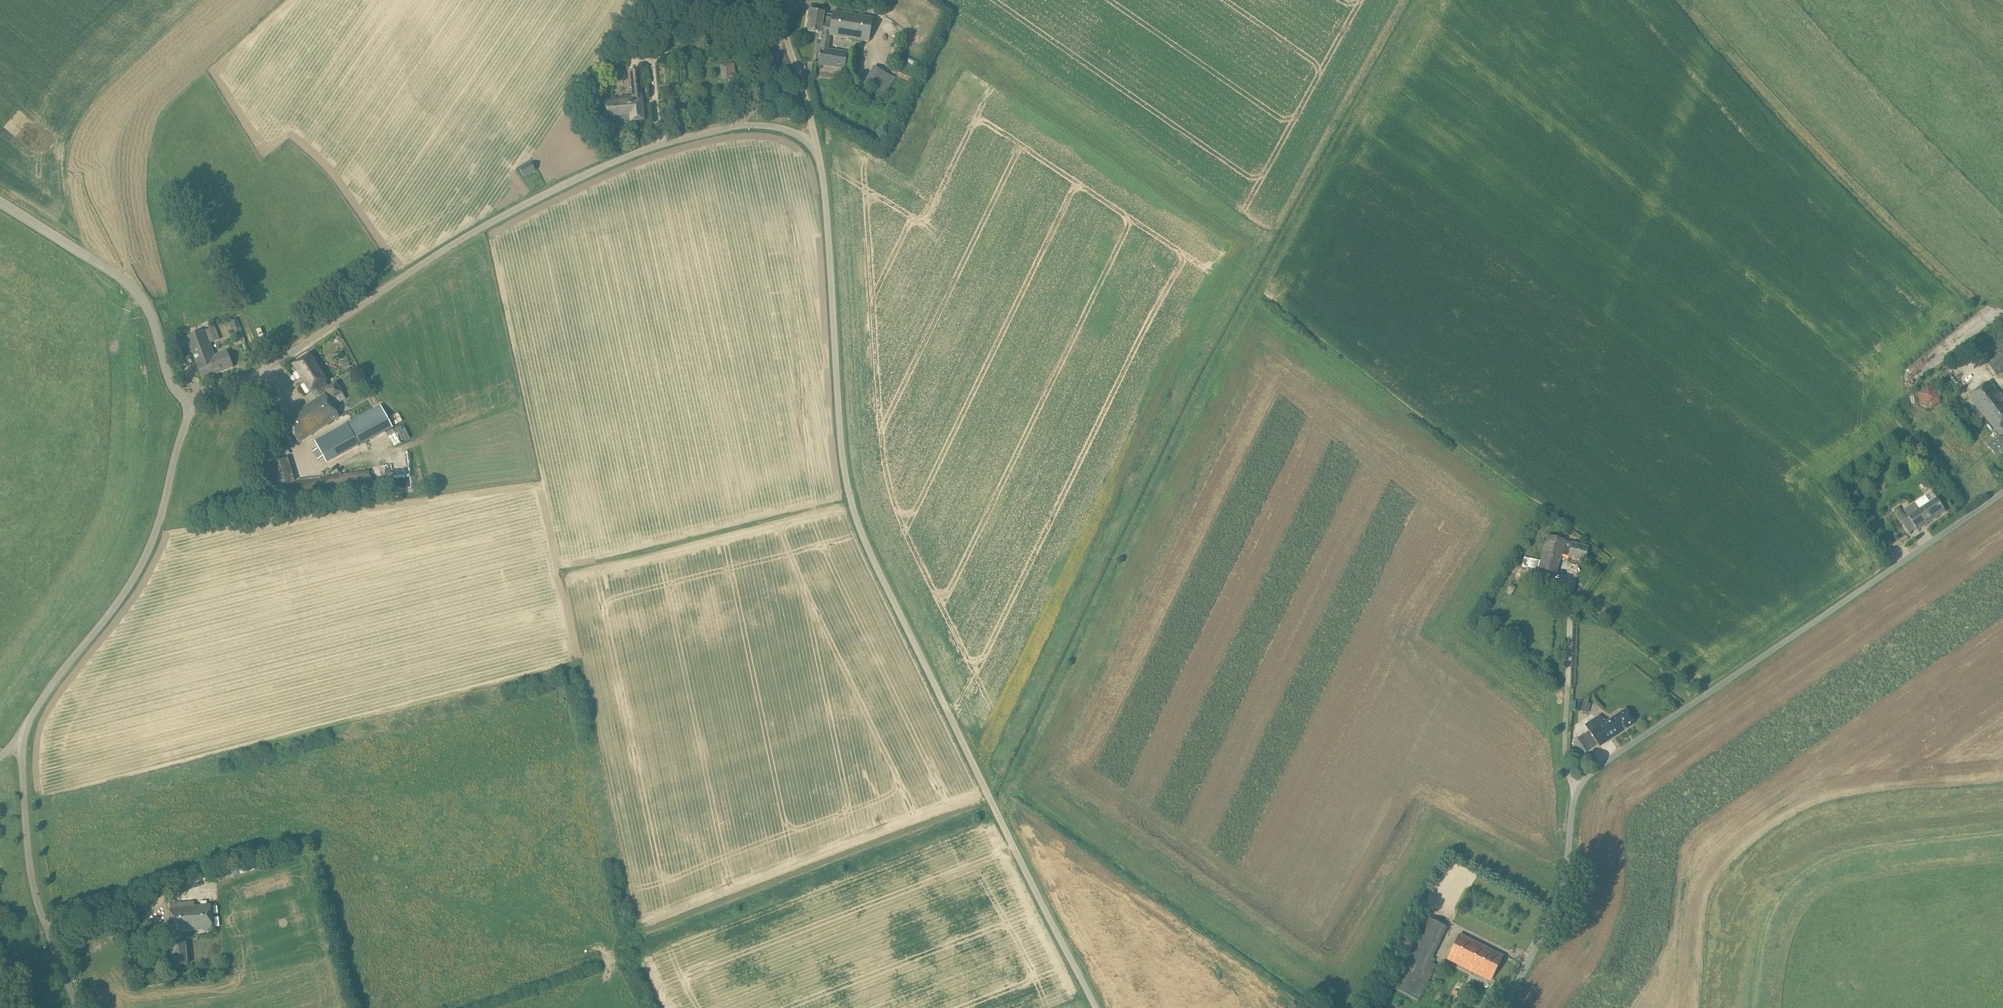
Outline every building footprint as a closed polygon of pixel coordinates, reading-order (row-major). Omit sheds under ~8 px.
[(824,13),(810,11),(808,19),(810,20),(808,31),(821,33),(821,31),(824,31),(821,48),(818,64),(845,69),(846,59),(847,52),(828,49),(830,35),(869,41),(873,18),(843,13),(833,12),(831,24),(822,23),(824,13)] [(734,64),(721,66),(724,83),(737,81),(734,64)] [(894,77),(873,67),(865,85),(886,95),(894,77)] [(644,121),(639,70),(629,71),(628,71),(630,89),(632,89),(633,95),(603,98),(605,112),(606,122),(631,120),(631,122),(644,121)] [(874,91),(859,83),(854,93),(864,99),(868,92),(872,95),(874,91)] [(535,170),(532,163),(520,169),(523,176),(535,170)] [(231,331),(234,330),(235,333),(242,331),(238,320),(228,323),(231,331)] [(220,340),(215,327),(206,331),(211,344),(220,340)] [(215,356),(205,330),(186,337),(193,355),(194,354),(197,363),(196,363),(202,379),(233,367),(227,351),(215,356)] [(2002,338),(1981,356),(1998,377),(2002,372),(2002,338)] [(293,365),(304,382),(321,372),(310,355),(293,365)] [(321,372),(304,382),(310,392),(313,391),(318,399),(305,408),(319,430),(339,417),(329,400),(332,399),(332,400),(342,393),(341,392),(336,383),(329,388),(326,382),(327,382),(321,372)] [(1998,429),(2002,425),(2002,398),(2000,394),(1989,381),(1970,397),(1996,430),(1997,429),(1998,429)] [(1939,390),(1927,386),(1918,394),(1921,405),(1932,409),(1941,402),(1939,390)] [(381,406),(373,410),(385,432),(393,428),(381,406)] [(299,443),(319,430),(305,408),(285,420),(299,443)] [(385,432),(373,410),(347,424),(348,427),(358,444),(359,447),(385,432)] [(1998,429),(2001,434),(1987,445),(1995,455),(2000,451),(2002,455),(2002,425),(1998,429)] [(319,448),(313,451),(318,460),(323,457),(326,462),(335,457),(358,444),(349,427),(348,427),(316,444),(318,448),(319,448)] [(1906,443),(1902,437),(1895,442),(1898,448),(1906,443)] [(388,449),(395,489),(412,486),(406,446),(388,449)] [(294,481),(287,458),(264,465),(271,488),(294,481)] [(1945,512),(1936,498),(1920,509),(1917,505),(1906,513),(1909,517),(1907,518),(1899,507),(1894,510),(1910,533),(1917,529),(1918,530),(1945,512)] [(1588,548),(1548,537),(1541,561),(1525,557),(1522,565),(1539,570),(1537,578),(1553,582),(1562,551),(1569,554),(1568,557),(1584,561),(1588,548)] [(1568,602),(1556,597),(1551,607),(1563,612),(1568,602)] [(1584,701),(1581,710),(1588,712),(1591,703),(1584,701)] [(1635,724),(1625,709),(1606,722),(1600,714),(1585,725),(1599,747),(1635,724)] [(1590,749),(1582,736),(1573,742),(1581,755),(1590,749)] [(195,906),(195,901),(180,902),(170,903),(173,933),(174,933),(175,945),(173,945),(175,966),(188,964),(186,944),(185,944),(183,932),(214,929),(212,905),(195,906)] [(1448,928),(1427,917),(1392,988),(1419,1002),(1436,966),(1433,964),(1435,959),(1433,958),(1448,928)] [(1494,952),(1459,934),(1447,959),(1481,976),(1490,981),(1503,956),(1494,952)] [(1465,989),(1457,985),(1454,990),(1462,995),(1465,989)]
